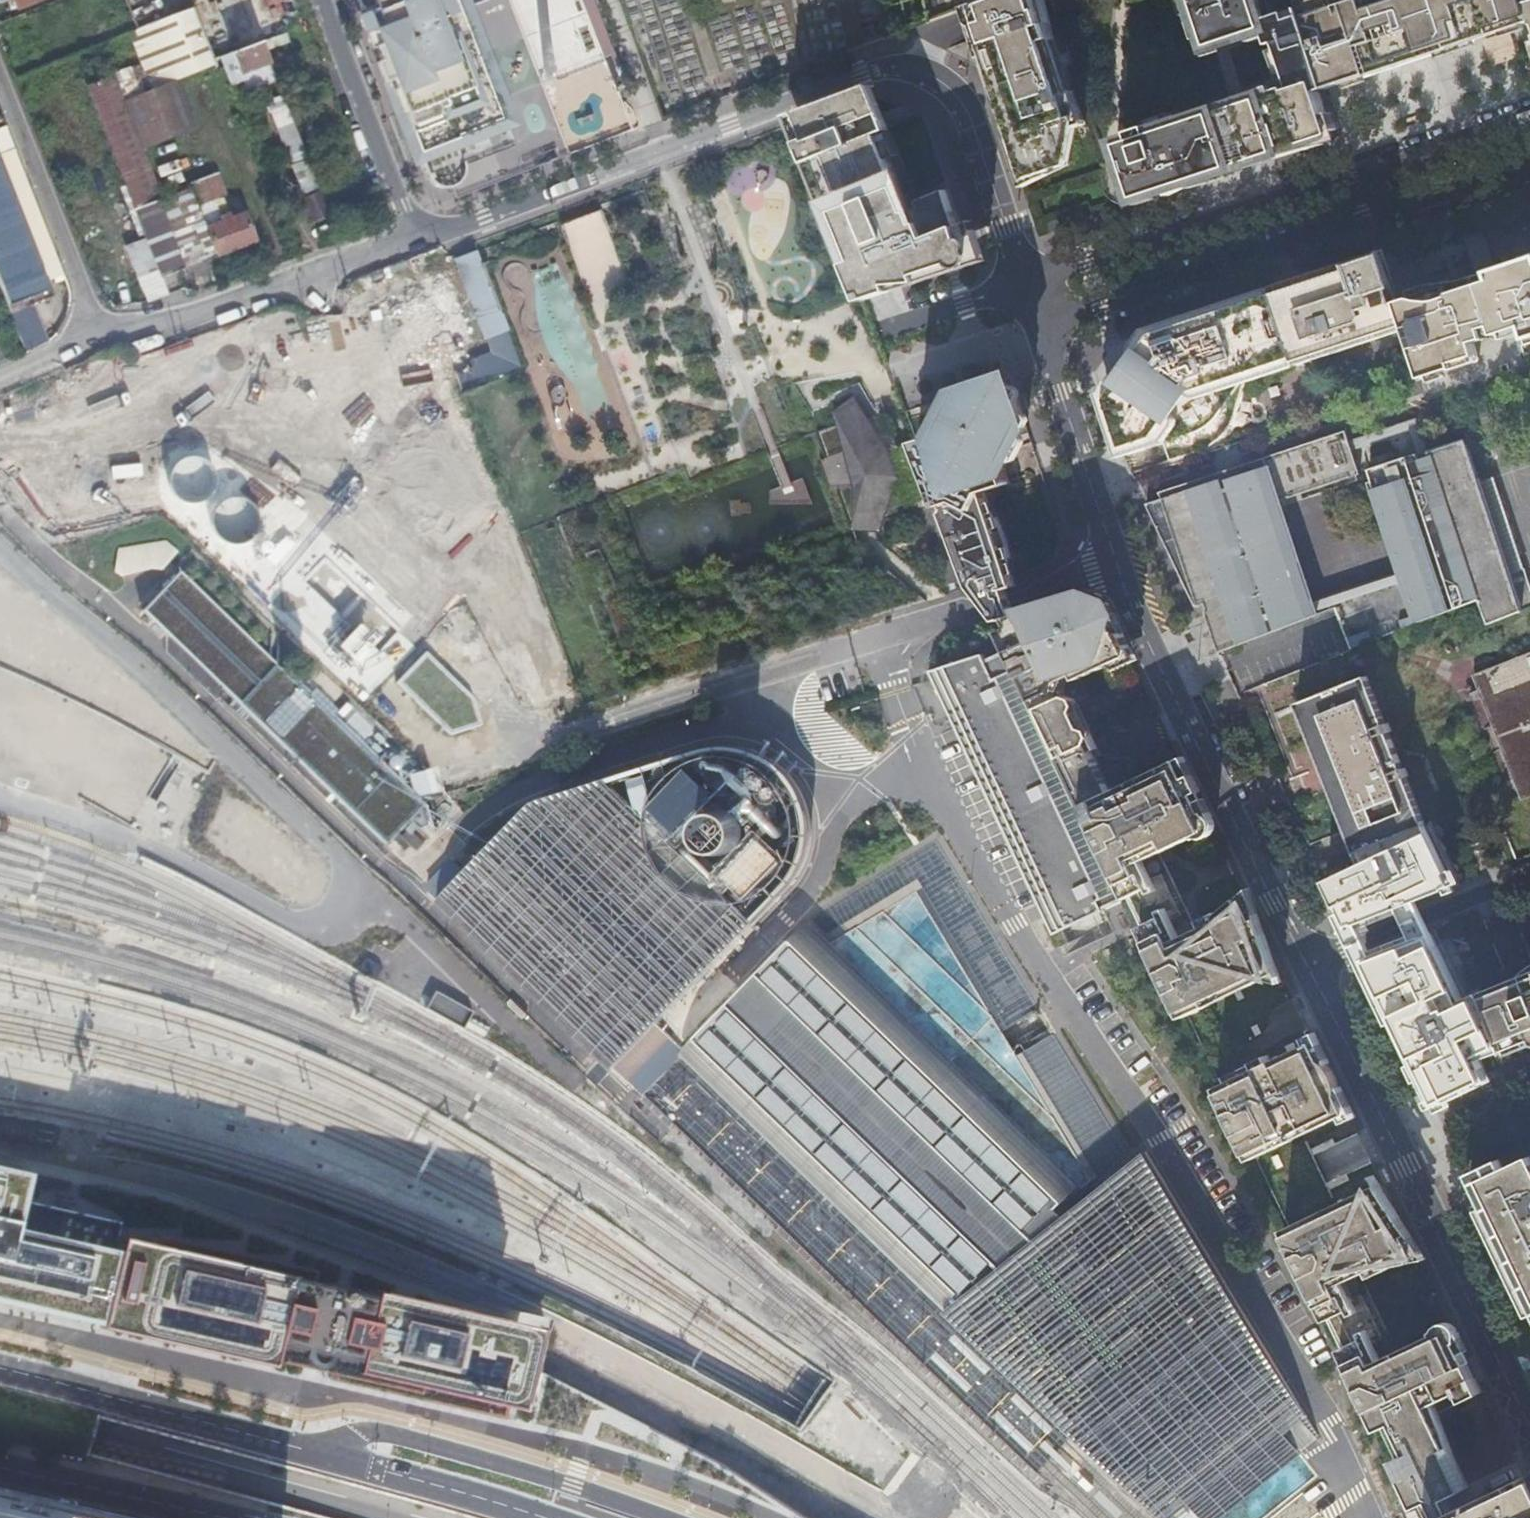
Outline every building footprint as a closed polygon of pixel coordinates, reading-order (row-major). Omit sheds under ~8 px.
[(18,9),(38,1),(38,0),(15,0),(18,9)] [(365,20),(372,38),(399,106),(407,129),(416,150),(424,172),(427,180),(427,181),(431,184),(434,187),(442,189),(453,186),(467,181),(460,163),(469,159),(461,140),(483,132),(475,111),(490,106),(466,42),(451,48),(439,17),(454,12),(450,0),(358,0),(365,20)] [(471,192),(631,131),(581,0),(450,0),(454,12),(439,17),(451,48),(466,42),(490,106),(475,111),(483,132),(461,140),(469,159),(460,163),(467,181),(471,192)] [(978,3),(988,33),(984,34),(1030,173),(1069,160),(1075,127),(1086,123),(1067,66),(1065,66),(1043,0),(985,0),(978,3)] [(1198,20),(1204,19),(1213,46),(1267,28),(1272,44),(1279,42),(1293,85),(1276,91),(1261,96),(1259,90),(1241,97),(1244,104),(1189,122),(1186,114),(1134,132),(1136,139),(1123,144),(1127,157),(1121,159),(1119,185),(1121,191),(1124,195),(1130,198),(1136,198),(1324,137),(1324,140),(1334,136),(1317,83),(1325,80),(1299,0),(1191,0),(1198,20)] [(1330,7),(1328,2),(1316,5),(1314,0),(1299,0),(1325,80),(1326,83),(1529,16),(1529,14),(1525,0),(1350,0),(1330,7)] [(135,31),(129,33),(141,64),(152,91),(177,81),(214,66),(212,60),(192,9),(164,19),(135,31)] [(219,57),(219,58),(227,78),(241,73),(249,92),(277,82),(270,62),(261,41),(233,52),(219,57)] [(152,91),(141,64),(114,75),(124,102),(152,91)] [(124,102),(114,75),(85,86),(159,278),(188,266),(162,199),(143,150),(124,102)] [(177,81),(152,91),(170,139),(195,129),(177,81)] [(1261,96),(1276,91),(1275,86),(1259,90),(1261,96)] [(800,142),(861,294),(971,258),(966,243),(949,189),(921,201),(924,207),(912,212),(861,88),(797,112),(809,138),(800,142)] [(170,139),(152,91),(124,102),(143,150),(170,139)] [(304,151),(283,97),(267,103),(288,158),(304,151)] [(303,195),(319,190),(308,161),(293,167),(303,195)] [(219,172),(187,184),(189,188),(215,256),(254,241),(244,214),(231,218),(221,196),(227,194),(219,172)] [(42,287),(0,177),(0,288),(5,301),(42,287)] [(189,188),(162,199),(188,266),(215,256),(189,188)] [(312,223),(330,218),(320,192),(303,200),(312,223)] [(1073,214),(1075,223),(1085,220),(1082,211),(1073,214)] [(600,214),(563,223),(573,268),(611,259),(600,214)] [(1048,222),(1051,231),(1061,228),(1058,219),(1048,222)] [(456,259),(485,336),(487,335),(506,329),(476,251),(466,255),(456,259)] [(1376,335),(1406,325),(1398,302),(1382,254),(1321,274),(1282,287),(1200,314),(1162,327),(1148,331),(1138,345),(1138,350),(1140,353),(1120,381),(1116,380),(1113,381),(1104,394),(1108,407),(1111,406),(1114,415),(1120,431),(1118,432),(1124,450),(1148,443),(1149,447),(1163,443),(1193,433),(1199,451),(1220,442),(1230,437),(1235,432),(1239,426),(1241,420),(1245,378),(1330,350),(1331,351),(1377,336),(1376,335)] [(1423,377),(1479,358),(1473,340),(1523,324),(1529,342),(1529,258),(1398,302),(1406,325),(1423,377)] [(417,279),(447,353),(459,348),(475,342),(444,269),(417,279)] [(183,288),(186,290),(196,286),(191,275),(190,276),(189,275),(179,280),(183,288)] [(520,365),(506,329),(487,335),(494,354),(465,364),(459,348),(447,353),(460,388),(520,365)] [(98,374),(102,413),(131,410),(127,371),(98,374)] [(917,442),(971,586),(1013,573),(985,491),(1011,483),(1006,468),(1027,427),(1013,385),(1002,379),(960,393),(939,434),(935,432),(932,431),(926,432),(921,435),(917,442)] [(856,399),(835,413),(856,486),(853,531),(881,531),(898,479),(890,454),(856,399)] [(1430,486),(1439,483),(1417,417),(1349,439),(1352,450),(1410,430),(1418,452),(1430,486)] [(1337,609),(1331,594),(1313,599),(1280,500),(1360,473),(1352,450),(1349,439),(1346,430),(1159,492),(1161,498),(1146,503),(1182,579),(1195,606),(1204,603),(1206,611),(1205,612),(1211,630),(1218,652),(1337,609)] [(1169,461),(1199,451),(1193,433),(1163,443),(1169,461)] [(1331,594),(1337,609),(1352,649),(1480,600),(1490,624),(1523,611),(1470,449),(1433,461),(1440,483),(1439,483),(1430,486),(1418,452),(1369,468),(1402,570),(1331,594)] [(26,524),(103,514),(96,462),(20,472),(26,524)] [(134,546),(115,547),(118,572),(136,571),(134,546)] [(238,703),(276,664),(178,570),(141,607),(238,703)] [(971,586),(980,597),(1007,588),(1007,587),(1017,584),(1013,573),(971,586)] [(989,609),(998,620),(1008,617),(1016,615),(1012,602),(1007,588),(980,597),(989,609)] [(1012,626),(1002,631),(1010,648),(1085,806),(1112,793),(1095,759),(1101,756),(1089,731),(1081,728),(1076,711),(1078,706),(1074,700),(1067,697),(1063,692),(1067,680),(1079,681),(1129,656),(1124,646),(1111,617),(1105,605),(1085,596),(1074,600),(1073,597),(1043,606),(1045,613),(1035,616),(1026,611),(1016,615),(1008,617),(1012,626)] [(1043,606),(1026,611),(1035,616),(1045,613),(1043,606)] [(333,670),(379,712),(399,691),(354,648),(333,670)] [(1085,806),(1010,648),(986,659),(984,653),(929,671),(943,704),(950,701),(1051,914),(1044,916),(1053,935),(1128,899),(1106,852),(1101,840),(1085,806)] [(1477,677),(1524,795),(1529,792),(1529,657),(1477,677)] [(546,702),(573,697),(566,661),(539,666),(546,702)] [(238,703),(385,843),(410,819),(420,829),(442,822),(424,804),(423,805),(276,664),(238,703)] [(1333,789),(1357,852),(1361,850),(1425,825),(1407,776),(1409,775),(1406,768),(1403,768),(1389,732),(1391,731),(1388,722),(1386,723),(1368,675),(1299,703),(1324,766),(1333,789)] [(445,904),(444,905),(611,1068),(611,1067),(653,1023),(749,924),(785,893),(794,881),(801,868),(805,853),(807,835),(806,819),(801,803),(793,787),(781,772),(766,761),(749,753),(732,749),(716,748),(698,751),(602,774),(541,805),(471,877),(445,904)] [(1112,793),(1085,806),(1101,840),(1105,839),(1104,840),(1104,841),(1104,843),(1104,844),(1104,845),(1105,847),(1106,848),(1107,849),(1108,850),(1109,850),(1111,850),(1106,852),(1128,899),(1167,981),(1171,979),(1170,980),(1170,982),(1170,983),(1170,984),(1170,985),(1170,987),(1171,988),(1172,989),(1173,990),(1174,990),(1175,991),(1176,991),(1173,993),(1185,1019),(1210,1006),(1208,1001),(1247,982),(1249,988),(1279,974),(1255,922),(1257,921),(1252,911),(1247,901),(1242,903),(1241,899),(1215,917),(1217,920),(1196,930),(1192,932),(1188,923),(1192,921),(1164,862),(1159,865),(1155,856),(1160,854),(1188,840),(1186,835),(1206,826),(1196,806),(1200,803),(1191,785),(1179,760),(1147,776),(1150,781),(1114,798),(1112,793)] [(1308,798),(1333,789),(1324,766),(1300,774),(1308,798)] [(1147,776),(1112,793),(1114,798),(1150,781),(1147,776)] [(727,810),(717,811),(708,818),(704,827),(706,838),(712,846),(723,851),(734,848),(740,843),(745,831),(741,819),(735,813),(727,810)] [(1366,862),(1327,880),(1341,909),(1350,926),(1382,914),(1383,913),(1383,912),(1412,899),(1413,902),(1457,885),(1425,825),(1361,850),(1366,862)] [(1164,862),(1160,854),(1155,856),(1159,865),(1164,862)] [(445,904),(471,877),(456,864),(430,890),(445,904)] [(1192,932),(1196,930),(1192,921),(1188,923),(1192,932)] [(670,1039),(823,1199),(948,1320),(1067,1223),(749,924),(653,1023),(670,1039)] [(1398,945),(1365,957),(1401,1032),(1403,1031),(1408,1042),(1406,1043),(1411,1054),(1413,1053),(1416,1059),(1418,1064),(1416,1065),(1436,1107),(1493,1081),(1481,1055),(1502,1044),(1483,995),(1469,1001),(1435,931),(1398,945)] [(1481,990),(1483,995),(1502,1044),(1505,1051),(1529,1041),(1529,971),(1481,990)] [(1208,1001),(1210,1006),(1249,988),(1247,982),(1208,1001)] [(670,1039),(653,1023),(611,1067),(628,1082),(670,1039)] [(1251,1159),(1349,1112),(1341,1094),(1331,1074),(1324,1058),(1315,1040),(1217,1087),(1251,1159)] [(1331,1074),(1341,1094),(1341,1088),(1340,1083),(1337,1074),(1331,1065),(1328,1062),(1324,1058),(1331,1074)] [(1529,1302),(1529,1157),(1505,1167),(1503,1163),(1470,1179),(1508,1257),(1529,1302)] [(1153,1517),(1228,1517),(1319,1444),(1145,1160),(1067,1223),(948,1320),(1153,1517)] [(520,1339),(307,1291),(310,1280),(152,1244),(150,1251),(115,1243),(118,1233),(14,1209),(19,1183),(0,1179),(0,1303),(97,1325),(97,1323),(132,1330),(132,1332),(331,1375),(328,1390),(499,1428),(516,1358),(520,1339)] [(1361,1391),(1371,1412),(1467,1365),(1470,1363),(1450,1323),(1399,1349),(1394,1340),(1367,1284),(1364,1278),(1417,1253),(1408,1233),(1405,1234),(1390,1202),(1381,1183),(1344,1201),(1346,1205),(1332,1212),(1330,1208),(1285,1229),(1292,1245),(1294,1244),(1294,1248),(1295,1250),(1297,1253),(1300,1255),(1297,1256),(1355,1377),(1357,1376),(1357,1380),(1358,1384),(1360,1387),(1364,1390),(1361,1391)] [(1346,1205),(1344,1201),(1330,1208),(1332,1212),(1346,1205)] [(1473,1377),(1476,1376),(1470,1363),(1467,1365),(1473,1377)] [(1423,1517),(1442,1517),(1468,1507),(1459,1488),(1470,1484),(1438,1412),(1483,1391),(1476,1376),(1473,1377),(1467,1365),(1371,1412),(1423,1517)] [(1442,1517),(1529,1517),(1529,1489),(1524,1475),(1481,1496),(1483,1500),(1468,1507),(1442,1517)]
